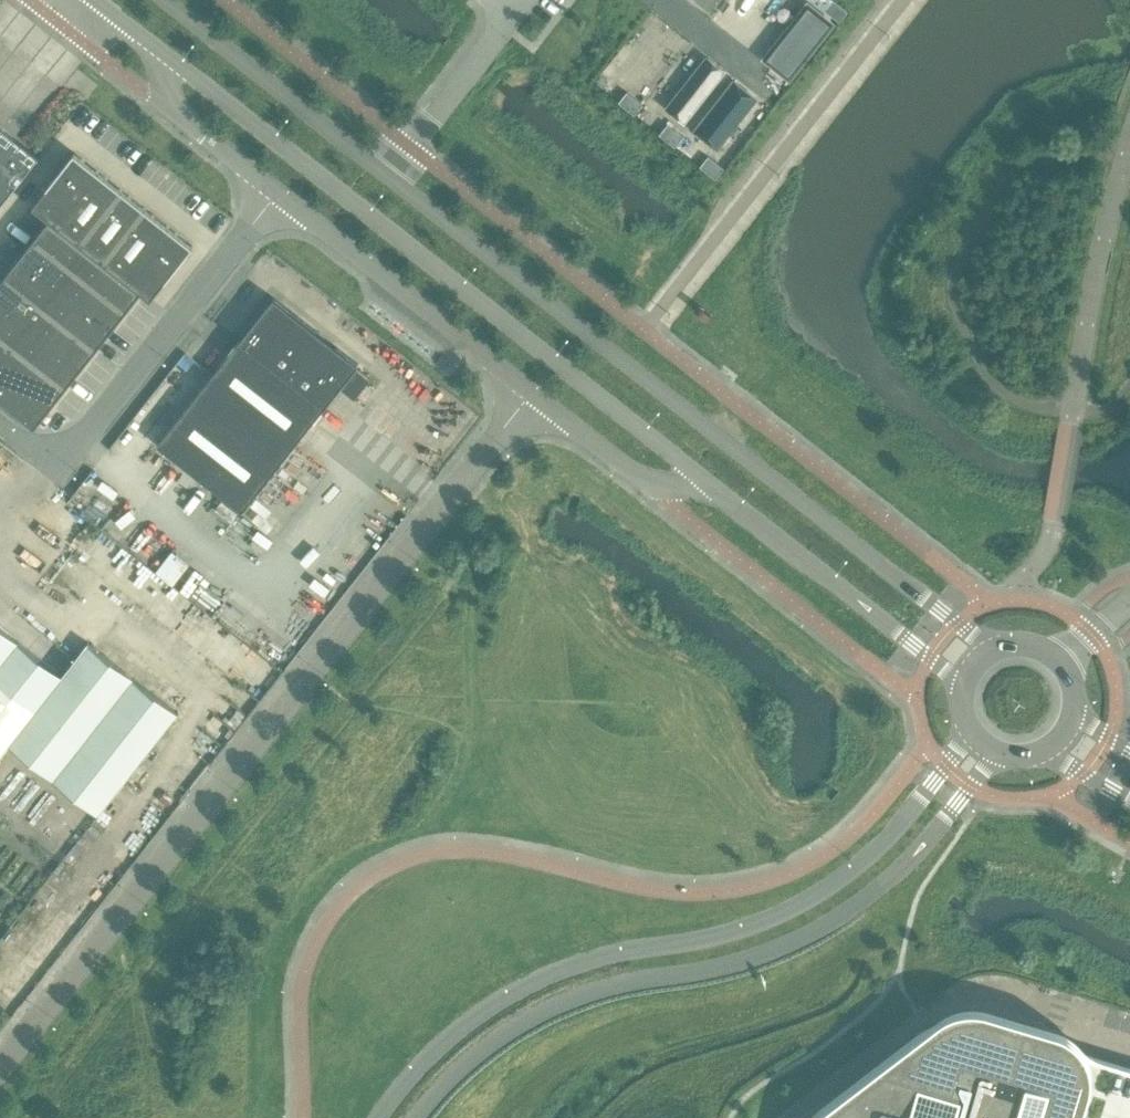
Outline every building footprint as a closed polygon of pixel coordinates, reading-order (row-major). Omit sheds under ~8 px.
[(824,8),(839,21),(847,10),(834,0),(830,0),(824,8)] [(626,91),(618,101),(634,113),(642,103),(626,91)] [(667,123),(659,133),(675,146),(683,135),(667,123)] [(0,126),(0,203),(36,157),(37,157),(38,156),(0,126)] [(74,151),(32,204),(48,217),(56,223),(98,170),(74,151)] [(708,155),(700,165),(715,178),(724,167),(708,155)] [(79,241),(121,188),(98,170),(56,223),(79,241)] [(103,260),(144,207),(121,188),(79,241),(89,249),(103,260)] [(126,278),(168,225),(144,207),(103,260),(126,278)] [(56,223),(48,217),(34,236),(74,268),(89,249),(79,241),(56,223)] [(150,297),(192,244),(168,225),(126,278),(141,290),(150,297)] [(74,268),(34,236),(19,255),(59,287),(74,268)] [(126,309),(141,290),(126,278),(103,260),(89,249),(74,268),(126,309)] [(59,287),(19,255),(4,274),(44,306),(59,287)] [(74,268),(59,287),(111,328),(126,309),(74,268)] [(4,274),(0,279),(0,302),(29,325),(44,306),(4,274)] [(59,287),(44,306),(96,347),(111,328),(59,287)] [(324,406),(341,385),(355,396),(371,375),(357,364),(358,363),(335,345),(332,349),(313,334),(316,330),(273,296),(239,339),(157,443),(242,510),(323,406),(324,406)] [(0,302),(0,333),(14,344),(29,325),(0,302)] [(44,306),(29,325),(81,366),(96,347),(44,306)] [(29,325),(14,344),(66,385),(81,366),(29,325)] [(14,344),(0,333),(0,361),(14,344)] [(0,361),(0,364),(5,367),(20,379),(34,391),(18,412),(34,425),(66,385),(14,344),(0,361)] [(0,373),(0,398),(3,400),(20,379),(5,367),(0,373)] [(20,379),(3,400),(18,412),(34,391),(20,379)] [(0,626),(0,755),(9,744),(98,814),(178,712),(87,641),(61,674),(0,626)] [(1103,1058),(1098,1056),(1093,1054),(1089,1051),(1085,1048),(1081,1044),(1078,1040),(1074,1037),(1070,1033),(1066,1031),(1061,1029),(986,1006),(979,1005),(971,1005),(964,1005),(956,1007),(949,1009),(943,1013),(936,1017),(823,1105),(815,1111),(808,1117),(1129,1117),(1129,1066),(1103,1058)]
